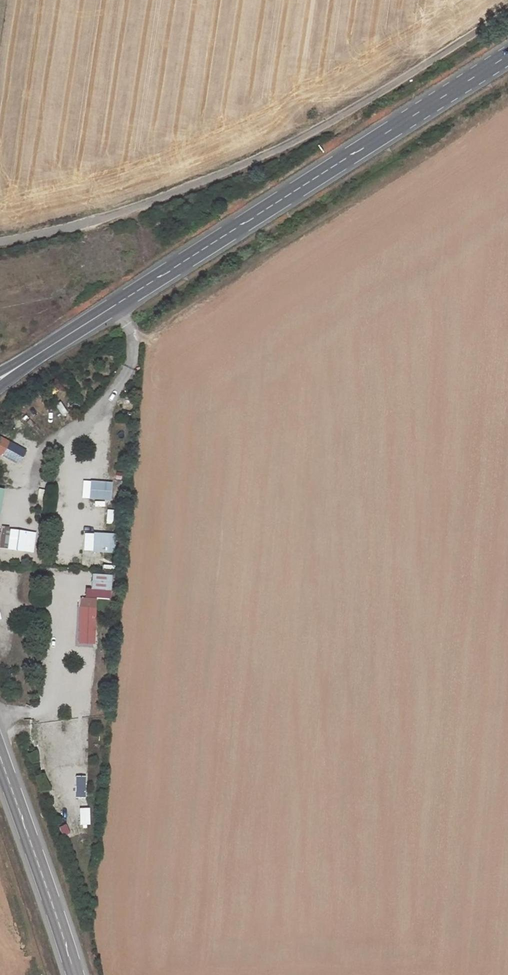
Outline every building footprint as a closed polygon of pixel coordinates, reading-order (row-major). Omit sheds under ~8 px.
[(1,457),(9,442),(0,437),(0,457),(1,457)] [(90,498),(91,483),(84,482),(83,498),(90,498)] [(109,500),(110,484),(91,483),(90,498),(109,500)] [(26,532),(2,529),(0,546),(0,547),(23,551),(26,532)] [(32,552),(34,533),(26,532),(23,551),(32,552)] [(93,551),(94,535),(85,535),(84,550),(93,551)] [(113,552),(114,536),(94,535),(93,551),(113,552)] [(9,576),(0,575),(0,597),(6,598),(9,576)] [(93,633),(95,608),(95,599),(81,599),(80,633),(93,633)] [(93,643),(93,633),(80,633),(79,643),(93,643)] [(90,696),(83,696),(84,714),(91,713),(90,696)] [(75,777),(75,797),(84,797),(84,777),(75,777)]
